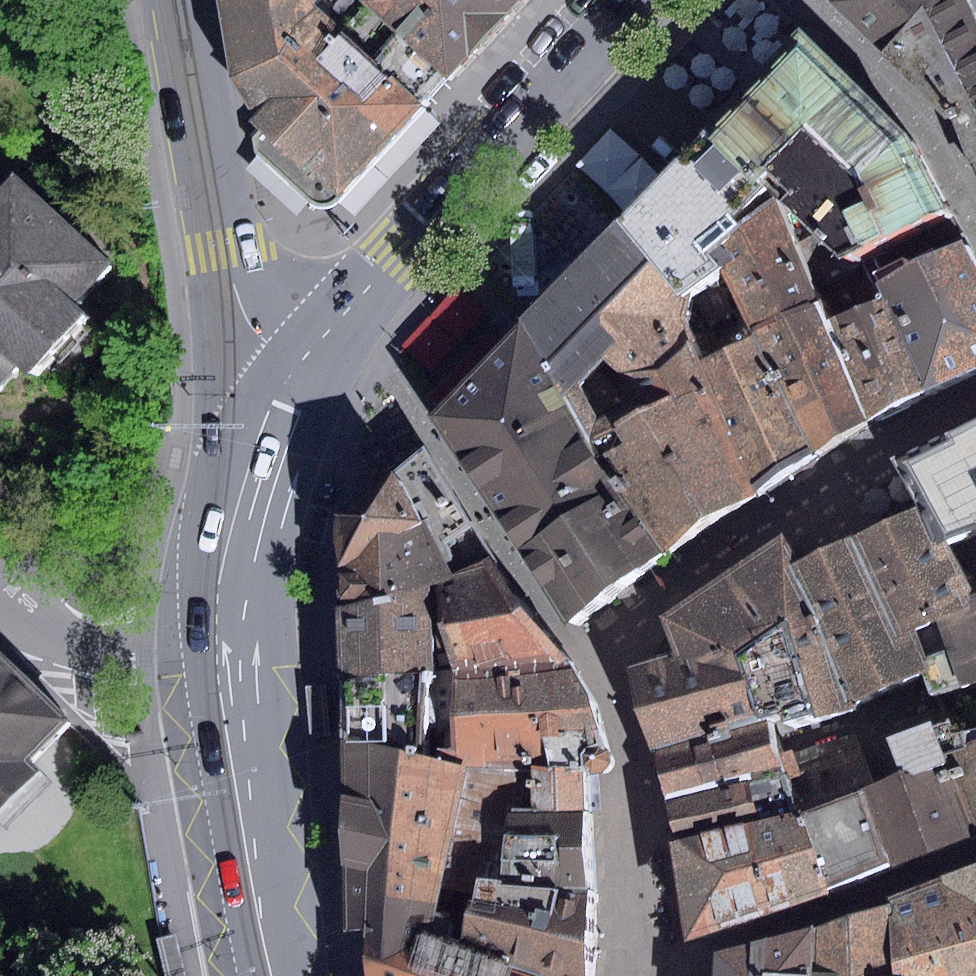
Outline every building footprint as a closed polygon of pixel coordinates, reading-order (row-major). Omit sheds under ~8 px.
[(228,75),(260,129),(253,134),(256,150),(310,200),(319,205),(329,205),(336,200),(445,76),(369,0),(219,0),(228,75)] [(445,76),(514,0),(369,0),(445,76)] [(830,3),(949,120),(968,161),(975,157),(975,1),(975,0),(833,0),(830,3)] [(801,40),(704,129),(757,179),(764,185),(838,256),(947,212),(910,138),(900,129),(801,40)] [(704,129),(613,221),(677,294),(716,265),(704,249),(738,223),(731,216),(764,185),(757,179),(704,129)] [(968,161),(975,180),(975,157),(968,161)] [(114,268),(17,179),(0,198),(0,388),(19,368),(30,378),(85,318),(75,310),(114,268)] [(811,454),(867,419),(827,320),(806,271),(764,185),(731,216),(738,223),(704,249),(716,265),(753,337),(811,454)] [(613,221),(514,320),(564,391),(579,379),(603,358),(630,401),(635,409),(705,382),(682,317),(677,294),(613,221)] [(876,281),(883,297),(928,391),(975,368),(975,272),(959,240),(876,281)] [(867,419),(928,391),(883,297),(827,320),(867,419)] [(514,320),(426,413),(567,621),(664,552),(620,479),(564,391),(514,320)] [(756,490),(811,454),(753,337),(698,358),(705,382),(756,490)] [(664,552),(756,490),(705,382),(635,409),(630,401),(603,415),(579,379),(564,391),(620,479),(664,552)] [(904,460),(923,504),(940,539),(974,527),(975,526),(975,423),(904,460)] [(443,597),(493,561),(424,446),(338,517),(335,606),(443,597)] [(923,504),(789,561),(846,705),(926,668),(912,631),(970,602),(966,594),(940,539),(923,504)] [(624,664),(650,750),(768,715),(771,727),(846,705),(789,561),(777,538),(659,615),(672,650),(624,664)] [(450,684),(577,668),(493,561),(443,597),(450,684)] [(966,594),(970,602),(912,631),(926,668),(934,693),(975,681),(975,590),(966,594)] [(443,597),(335,606),(338,692),(450,684),(443,597)] [(44,775),(32,763),(69,724),(0,657),(0,820),(44,775)] [(577,668),(450,684),(454,760),(447,762),(468,770),(523,789),(524,781),(559,786),(573,790),(573,832),(593,812),(589,776),(609,776),(615,765),(610,748),(595,702),(577,668)] [(450,684),(338,692),(342,744),(403,751),(447,762),(454,760),(450,684)] [(650,750),(662,798),(781,767),(778,753),(771,727),(768,715),(650,750)] [(968,835),(930,726),(928,720),(885,738),(897,769),(872,783),(862,788),(889,865),(968,835)] [(975,833),(975,728),(952,733),(948,721),(930,726),(968,835),(975,833)] [(790,748),(778,753),(793,807),(862,788),(872,783),(855,733),(792,754),(790,748)] [(403,751),(342,744),(347,929),(364,930),(364,937),(439,935),(444,921),(438,909),(468,770),(447,762),(403,751)] [(662,798),(671,841),(793,807),(781,767),(662,798)] [(523,789),(468,770),(438,909),(467,908),(548,909),(553,832),(559,786),(524,781),(523,789)] [(666,842),(685,941),(889,865),(862,788),(793,807),(671,841),(666,842)] [(573,832),(553,832),(548,909),(600,893),(593,812),(573,832)] [(885,904),(890,969),(905,970),(906,975),(975,975),(975,863),(884,896),(885,904)] [(537,975),(594,975),(600,893),(548,909),(467,908),(461,947),(537,975)] [(811,927),(810,975),(906,975),(905,970),(890,969),(885,904),(811,927)] [(713,952),(711,975),(810,975),(811,927),(713,952)] [(461,947),(439,935),(364,937),(364,975),(537,975),(461,947)] [(162,941),(169,975),(185,975),(177,938),(162,941)]
